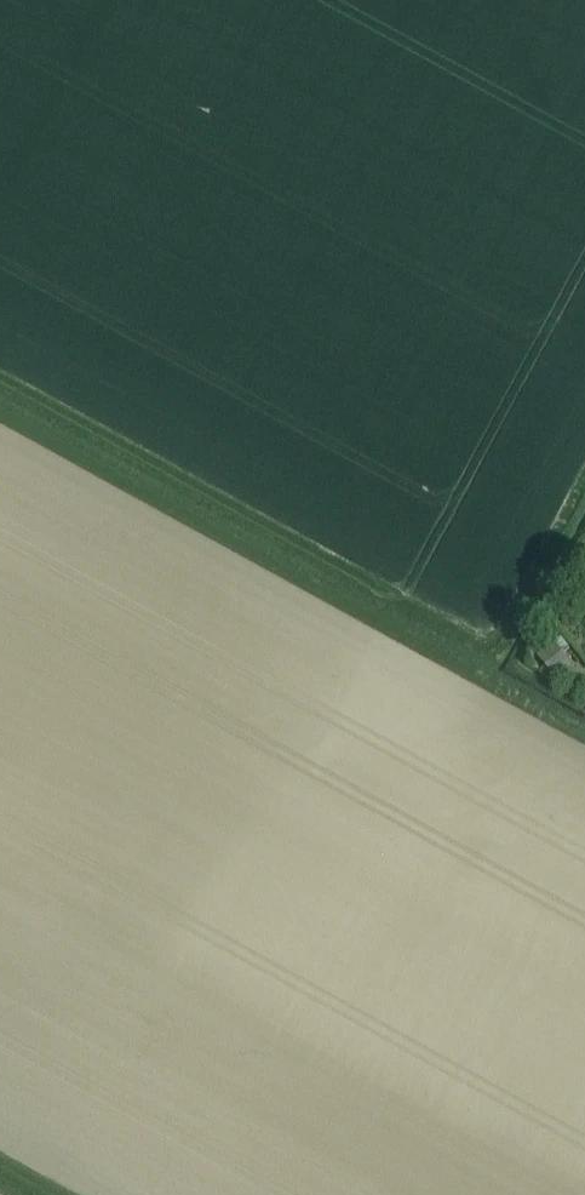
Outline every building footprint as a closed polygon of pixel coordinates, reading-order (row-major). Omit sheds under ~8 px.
[(555,678),(571,665),(553,642),(536,656),(555,678)]
